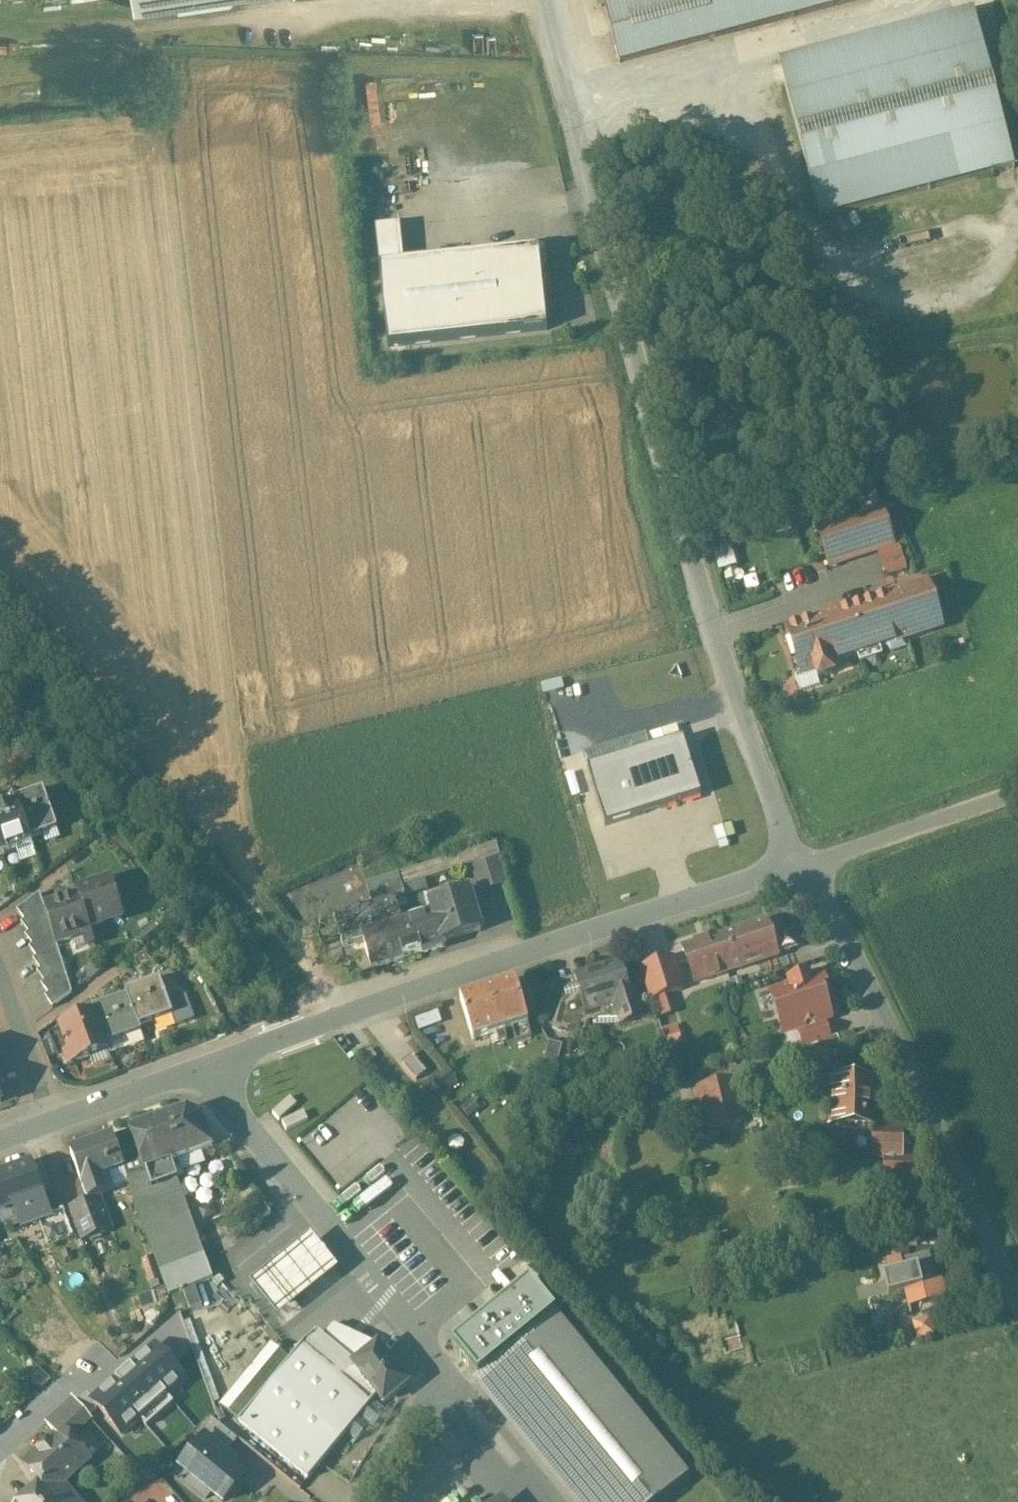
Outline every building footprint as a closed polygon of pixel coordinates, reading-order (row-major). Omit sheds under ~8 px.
[(134,10),(203,0),(132,0),(134,10)] [(619,61),(794,16),(790,0),(603,0),(619,61)] [(794,16),(855,0),(790,0),(794,16)] [(974,10),(779,61),(820,217),(1015,167),(974,10)] [(515,253),(404,264),(400,225),(375,227),(388,347),(547,330),(544,299),(552,298),(546,241),(514,245),(515,253)] [(876,494),(858,500),(862,515),(863,515),(881,509),(876,494)] [(862,515),(818,529),(830,566),(893,545),(881,508),(881,509),(863,515),(862,515)] [(727,530),(704,536),(708,551),(731,545),(727,530)] [(898,547),(879,553),(886,575),(905,568),(898,547)] [(919,584),(886,595),(873,600),(888,646),(887,646),(890,652),(906,647),(904,640),(934,630),(919,584)] [(873,600),(786,628),(801,674),(815,669),(818,678),(835,672),(832,664),(887,646),(888,646),(873,600)] [(815,669),(801,674),(795,675),(801,691),(820,685),(818,678),(815,669)] [(682,740),(589,769),(607,826),(700,796),(682,740)] [(43,788),(16,798),(18,804),(30,837),(57,828),(43,788)] [(0,811),(0,849),(2,855),(32,845),(30,837),(18,804),(0,811)] [(496,845),(366,885),(373,905),(373,906),(395,898),(396,900),(405,897),(402,888),(500,858),(496,845)] [(111,881),(77,892),(91,934),(89,928),(123,917),(111,881)] [(79,898),(45,908),(48,919),(52,931),(56,944),(56,945),(73,940),(91,934),(77,892),(79,898)] [(40,893),(17,910),(24,920),(24,921),(44,906),(40,893)] [(468,894),(431,905),(433,914),(444,947),(443,947),(444,947),(446,946),(444,942),(480,931),(468,894)] [(373,905),(334,917),(343,949),(363,942),(361,936),(400,924),(399,920),(401,919),(396,900),(395,898),(373,906),(373,905)] [(44,906),(24,921),(24,920),(21,923),(28,933),(48,919),(45,908),(44,906)] [(400,924),(361,936),(363,942),(371,969),(443,947),(444,947),(433,914),(400,924)] [(48,919),(28,933),(25,935),(32,945),(32,946),(52,931),(48,919)] [(767,920),(708,939),(708,938),(695,942),(695,943),(683,947),(694,983),(778,956),(767,920)] [(52,931),(32,946),(32,945),(29,947),(36,958),(37,958),(56,944),(52,931)] [(91,934),(73,940),(76,950),(94,945),(91,934)] [(56,944),(37,958),(36,958),(33,960),(40,970),(60,956),(56,945),(56,944)] [(60,956),(40,970),(37,972),(44,982),(44,983),(64,968),(60,956)] [(672,956),(641,966),(652,1000),(683,990),(672,956)] [(637,992),(629,995),(619,962),(576,976),(582,993),(562,999),(552,1025),(567,1029),(584,1024),(585,1027),(589,1026),(588,1023),(593,1021),(594,1025),(620,1025),(645,1017),(637,992)] [(64,968),(44,983),(44,982),(41,985),(48,995),(68,981),(64,968)] [(822,977),(809,981),(808,976),(790,982),(791,986),(772,993),(784,1032),(825,1019),(830,1017),(825,1001),(829,999),(822,977)] [(159,980),(141,986),(142,989),(128,994),(127,991),(125,992),(140,1033),(141,1033),(139,1027),(156,1022),(154,1018),(169,1013),(170,1016),(172,1016),(167,1002),(159,980)] [(68,981),(48,995),(45,997),(52,1008),(72,994),(68,981)] [(515,982),(460,1000),(472,1040),(528,1023),(515,982)] [(127,998),(111,1003),(112,1005),(94,1011),(95,1015),(106,1046),(124,1039),(123,1037),(138,1031),(140,1034),(140,1033),(125,992),(127,998)] [(184,996),(167,1002),(172,1016),(176,1026),(192,1020),(184,996)] [(437,1011),(415,1019),(419,1030),(441,1022),(437,1011)] [(95,1015),(79,1021),(80,1024),(66,1028),(65,1026),(63,1027),(76,1063),(92,1057),(90,1052),(106,1046),(95,1015)] [(825,1019),(784,1032),(787,1041),(782,1043),(783,1049),(802,1047),(831,1038),(825,1019)] [(664,1027),(670,1046),(685,1042),(679,1023),(664,1027)] [(848,1062),(841,1064),(832,1037),(831,1038),(802,1047),(808,1064),(809,1064),(811,1070),(818,1070),(818,1069),(830,1069),(830,1068),(834,1069),(834,1076),(835,1077),(849,1077),(849,1066),(848,1062)] [(562,1045),(549,1041),(542,1065),(556,1068),(562,1045)] [(849,1077),(835,1077),(834,1076),(828,1076),(828,1124),(878,1125),(878,1076),(849,1077)] [(739,1077),(694,1088),(704,1131),(728,1125),(724,1111),(747,1106),(739,1077)] [(188,1111),(129,1132),(130,1133),(145,1174),(172,1164),(213,1149),(202,1117),(188,1111)] [(904,1123),(883,1122),(883,1129),(873,1128),(873,1157),(884,1158),(903,1158),(903,1157),(904,1123)] [(172,1164),(145,1174),(130,1133),(113,1139),(123,1170),(168,1295),(212,1279),(205,1262),(207,1262),(172,1164)] [(112,1138),(71,1152),(88,1201),(107,1195),(101,1178),(123,1170),(113,1139),(112,1138)] [(903,1157),(903,1158),(884,1158),(884,1174),(913,1175),(914,1157),(903,1157)] [(32,1166),(2,1176),(13,1206),(17,1218),(29,1214),(35,1231),(63,1222),(56,1203),(47,1206),(32,1166)] [(0,1177),(0,1211),(13,1206),(2,1176),(0,1177)] [(95,1204),(68,1214),(78,1236),(103,1227),(95,1204)] [(310,1236),(250,1284),(278,1319),(338,1270),(310,1236)] [(912,1306),(949,1297),(945,1278),(929,1281),(923,1258),(887,1266),(893,1293),(908,1289),(912,1306)] [(536,1277),(454,1346),(486,1384),(513,1361),(568,1315),(536,1277)] [(341,1375),(304,1344),(290,1361),(239,1422),(308,1480),(378,1396),(357,1370),(353,1366),(341,1375)] [(270,1345),(219,1407),(239,1422),(290,1361),(270,1345)] [(408,1384),(378,1346),(353,1366),(378,1396),(384,1403),(408,1384)] [(513,1361),(486,1384),(478,1390),(570,1501),(629,1501),(513,1361)] [(166,1395),(187,1409),(194,1399),(174,1385),(166,1395)] [(72,1399),(45,1423),(57,1436),(63,1430),(65,1433),(86,1414),(72,1399)] [(24,1465),(41,1484),(20,1501),(78,1501),(62,1484),(89,1460),(65,1433),(63,1430),(57,1436),(24,1465)]
